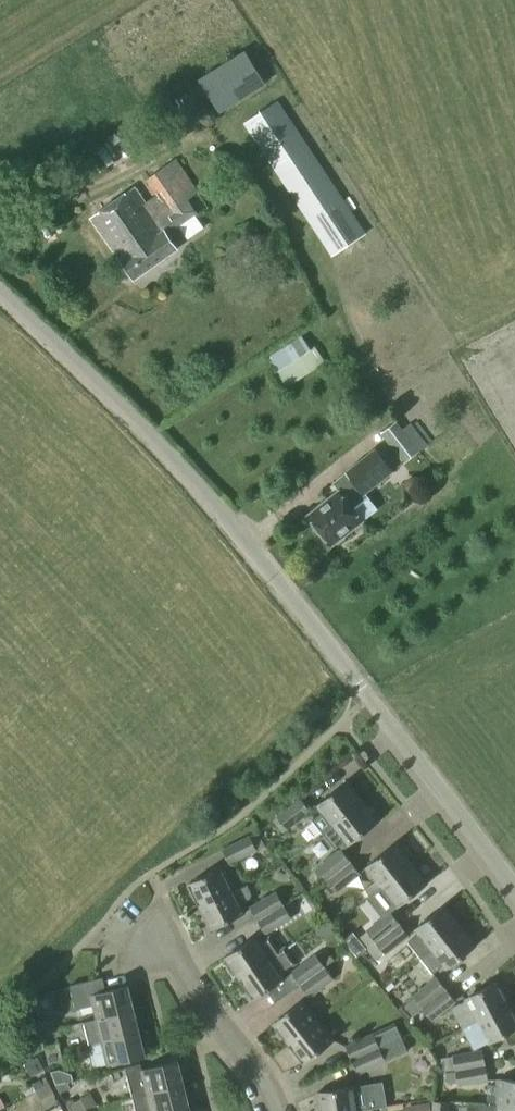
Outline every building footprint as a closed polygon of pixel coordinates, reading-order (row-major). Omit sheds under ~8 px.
[(194,73),(215,107),(262,78),(240,44),(194,73)] [(278,102),(243,125),(331,259),(367,236),(278,102)] [(112,126),(90,133),(99,161),(121,154),(112,126)] [(177,251),(163,232),(174,225),(178,229),(185,225),(190,232),(202,224),(197,217),(209,210),(176,160),(145,182),(157,200),(147,208),(135,190),(92,220),(134,281),(177,251)] [(300,338),(272,357),(280,369),(308,351),(300,338)] [(418,433),(409,440),(404,434),(388,444),(403,464),(419,452),(413,445),(422,439),(418,433)] [(376,451),(346,474),(353,482),(307,517),(330,547),(361,523),(352,511),(366,500),(363,496),(393,473),(376,451)] [(252,490),(244,496),(249,502),(257,495),(252,490)] [(320,836),(362,802),(347,782),(317,806),(321,811),(309,821),(320,836)] [(300,797),(276,817),(286,830),(311,811),(300,797)] [(362,802),(320,836),(332,851),(345,841),(349,846),(378,822),(362,802)] [(257,850),(250,837),(223,850),(229,864),(257,850)] [(382,888),(411,864),(396,844),(366,868),(382,888)] [(327,881),(350,862),(341,850),(317,869),(327,881)] [(440,892),(456,882),(442,860),(426,870),(440,892)] [(360,874),(350,862),(327,881),(336,893),(360,874)] [(427,884),(411,864),(382,888),(398,908),(427,884)] [(199,907),(233,890),(222,868),(188,885),(199,907)] [(234,891),(233,890),(199,907),(211,930),(245,913),(241,905),(250,901),(252,895),(246,885),(234,891)] [(257,920),(284,905),(276,892),(249,907),(257,920)] [(284,905),(257,920),(266,935),(292,919),(284,905)] [(420,958),(460,926),(444,906),(415,930),(418,933),(407,941),(420,958)] [(376,943),(399,924),(390,912),(366,931),(376,943)] [(399,924),(376,943),(385,954),(408,936),(399,924)] [(476,946),(460,926),(420,958),(433,974),(443,966),(447,970),(476,946)] [(367,949),(376,943),(366,931),(358,937),(367,948),(367,949)] [(271,958),(275,955),(265,941),(261,944),(256,937),(225,958),(239,979),(271,958)] [(280,952),(275,955),(271,958),(239,979),(253,1000),(285,979),(279,970),(288,964),(280,952)] [(300,986),(325,968),(315,954),(290,972),(300,986)] [(325,968),(300,986),(309,998),(334,980),(325,968)] [(97,1019),(134,1010),(128,986),(106,992),(102,978),(70,986),(76,1010),(93,1006),(97,1019)] [(422,1008),(446,990),(436,978),(413,997),(422,1008)] [(476,1021),(510,1003),(498,980),(464,998),(476,1021)] [(446,990),(422,1008),(431,1020),(455,1001),(446,990)] [(288,1045),(318,1021),(302,1001),(272,1025),(288,1045)] [(510,1003),(476,1021),(488,1044),(514,1030),(514,1012),(510,1003)] [(134,1010),(97,1019),(84,1022),(89,1045),(102,1042),(139,1033),(134,1010)] [(55,1029),(53,1019),(39,1023),(41,1032),(55,1029)] [(334,1041),(318,1021),(288,1045),(304,1065),(334,1041)] [(145,1056),(139,1033),(102,1042),(108,1065),(145,1056)] [(352,1060),(380,1047),(373,1033),(345,1045),(352,1060)] [(46,1055),(61,1052),(59,1043),(44,1046),(46,1055)] [(380,1047),(352,1060),(358,1075),(386,1062),(380,1047)] [(455,1071),(485,1065),(482,1051),(453,1056),(455,1071)] [(63,1061),(61,1052),(46,1055),(49,1064),(63,1061)] [(133,1098),(184,1085),(178,1062),(142,1070),(141,1064),(126,1068),(133,1098)] [(485,1065),(455,1071),(458,1085),(487,1080),(485,1065)] [(113,1092),(127,1090),(123,1070),(110,1072),(113,1092)] [(36,1092),(49,1085),(45,1076),(32,1083),(36,1092)] [(497,1104),(514,1105),(514,1080),(498,1079),(497,1104)] [(70,1088),(68,1081),(56,1084),(60,1092),(70,1088)] [(54,1093),(49,1085),(36,1092),(41,1100),(54,1093)] [(184,1085),(133,1098),(136,1110),(177,1110),(189,1108),(184,1085)] [(377,1108),(374,1089),(369,1086),(355,1088),(354,1086),(317,1093),(320,1110),(360,1110),(377,1108)] [(480,1097),(464,1096),(464,1110),(480,1110),(480,1097)] [(425,1098),(396,1098),(396,1110),(425,1110),(425,1098)] [(84,1107),(80,1099),(67,1106),(70,1110),(77,1110),(84,1107)] [(450,1101),(432,1101),(432,1110),(449,1110),(450,1101)]
